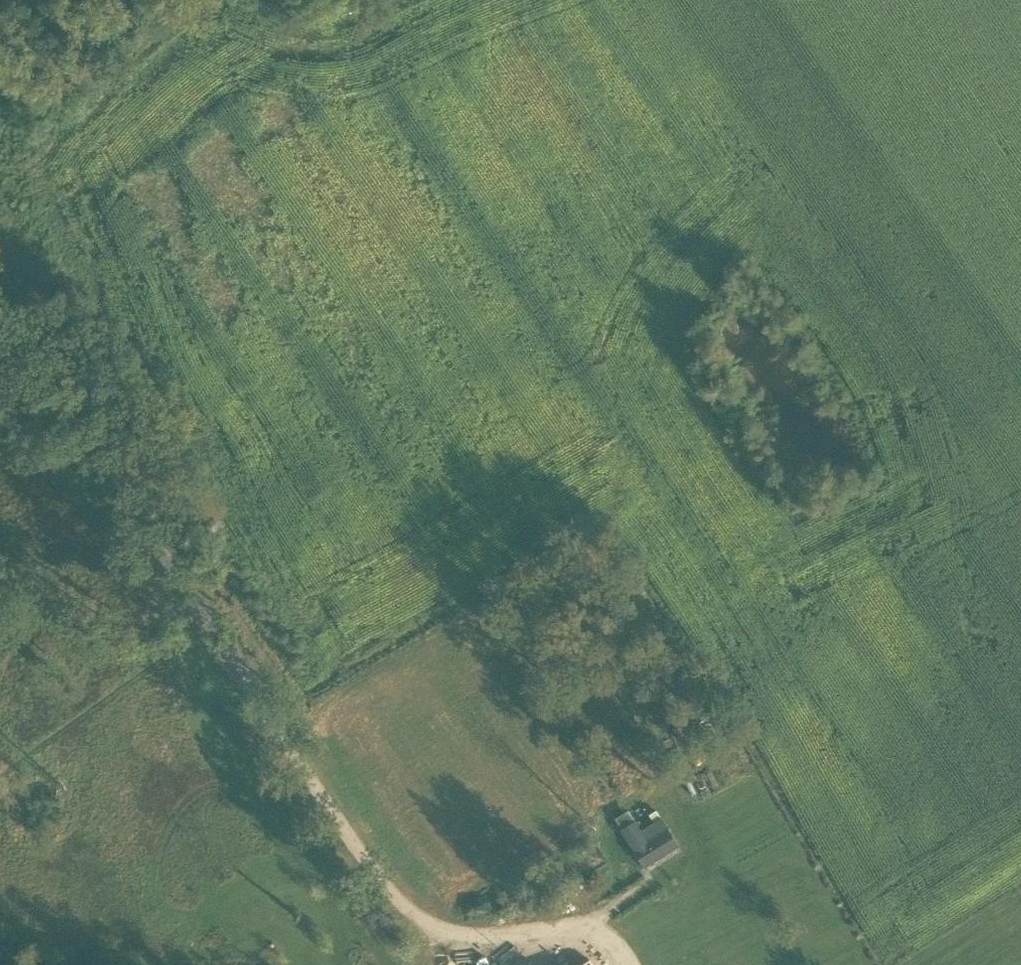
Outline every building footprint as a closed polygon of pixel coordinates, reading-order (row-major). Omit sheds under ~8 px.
[(641,868),(680,846),(663,816),(641,828),(629,809),(612,819),(641,868)]
